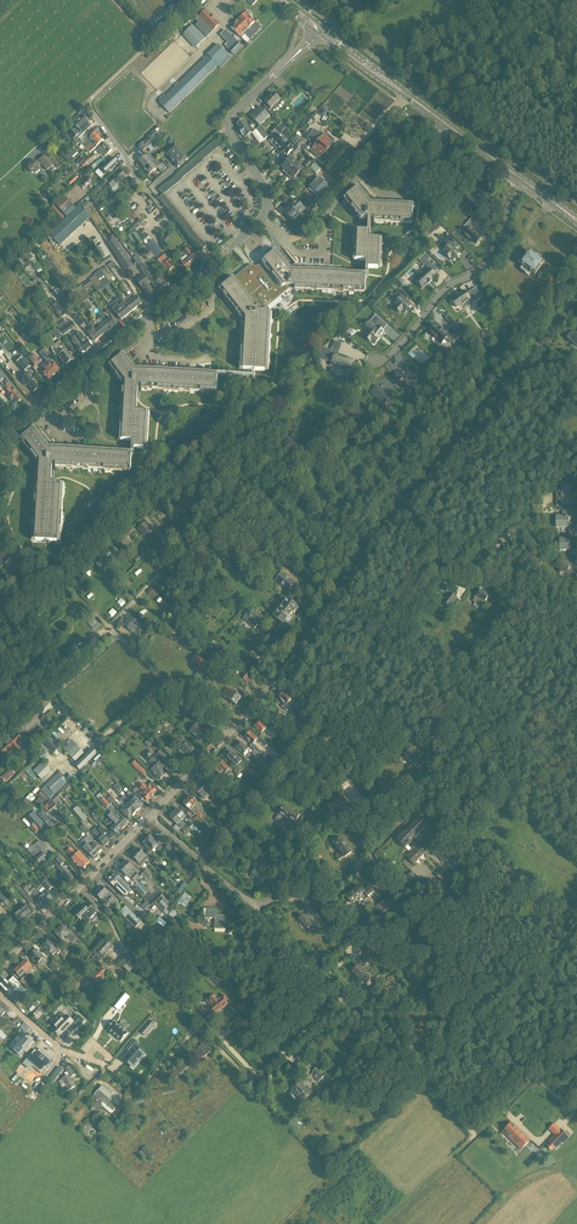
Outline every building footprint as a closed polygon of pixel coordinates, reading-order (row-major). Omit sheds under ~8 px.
[(196,9),(181,22),(185,26),(200,13),(196,9)] [(207,38),(216,29),(220,25),(206,11),(200,17),(203,20),(196,27),(207,38)] [(235,24),(231,28),(232,29),(240,37),(244,33),(247,35),(246,36),(250,40),(261,29),(250,17),(252,15),(248,11),(235,24)] [(173,33),(179,28),(177,25),(177,24),(170,30),(173,33)] [(196,47),(205,39),(193,26),(184,34),(196,47)] [(242,47),(225,30),(221,35),(228,43),(225,46),(234,55),(242,47)] [(156,53),(168,41),(166,39),(169,35),(167,33),(152,47),(151,47),(156,53)] [(221,68),(231,58),(218,45),(159,103),(170,113),(219,66),(221,68)] [(269,112),(280,100),(274,94),(265,102),(267,104),(264,107),(269,112)] [(324,105),(318,112),(322,116),(329,109),(324,105)] [(260,126),(270,116),(260,107),(251,117),(260,126)] [(84,117),(81,114),(76,119),(78,122),(75,125),(79,130),(78,132),(75,128),(69,134),(74,139),(81,132),(80,131),(88,123),(89,122),(84,116),(84,117)] [(245,138),(252,133),(243,121),(237,125),(240,129),(239,130),(245,138)] [(78,144),(79,143),(82,140),(79,138),(92,126),(88,123),(80,131),(81,132),(74,139),(74,140),(78,144)] [(282,132),(287,127),(282,123),(277,128),(282,132)] [(260,126),(256,130),(264,140),(269,135),(260,126)] [(276,129),(270,135),(273,138),(271,140),(274,144),(274,145),(274,146),(275,147),(276,147),(277,146),(278,147),(276,148),(279,151),(280,150),(281,151),(280,152),(285,157),(296,147),(290,142),(288,144),(280,137),(282,135),(276,129)] [(311,143),(309,146),(311,148),(312,147),(314,148),(312,151),(311,151),(320,158),(323,153),(324,154),(327,151),(331,146),(330,145),(334,140),(326,134),(324,135),(321,132),(320,133),(315,129),(310,136),(315,140),(312,144),(311,143)] [(264,140),(256,130),(252,134),(259,142),(260,144),(264,140)] [(82,145),(86,149),(88,147),(100,136),(96,132),(91,137),(89,135),(82,140),(79,143),(81,145),(82,145)] [(144,142),(139,147),(142,151),(143,152),(144,151),(148,147),(154,143),(160,137),(156,133),(152,136),(150,138),(149,138),(144,142)] [(86,149),(90,153),(104,141),(100,136),(88,147),(86,149)] [(298,147),(302,143),(296,138),(292,142),(298,147)] [(172,206),(164,195),(183,179),(182,179),(204,161),(203,160),(220,147),(216,142),(199,155),(200,156),(178,174),(159,190),(163,195),(159,199),(167,210),(168,210),(188,234),(187,235),(196,246),(197,245),(202,250),(207,246),(202,241),(201,241),(192,231),(193,230),(173,206),(172,206)] [(105,157),(112,151),(112,150),(106,143),(97,151),(101,155),(102,153),(105,157)] [(164,152),(177,167),(187,158),(174,143),(164,152)] [(295,156),(300,149),(297,147),(291,153),(295,156)] [(74,149),(65,158),(68,162),(78,153),(74,149)] [(94,154),(81,165),(83,167),(86,164),(93,158),(93,159),(96,156),(94,154)] [(144,168),(151,162),(155,160),(150,154),(140,162),(144,168)] [(53,165),(45,156),(39,161),(40,162),(38,163),(37,162),(33,162),(29,165),(29,170),(32,173),(36,173),(40,171),(40,166),(40,165),(42,164),(47,170),(53,165)] [(83,157),(77,162),(80,166),(86,160),(83,157)] [(91,167),(93,170),(101,163),(102,163),(106,159),(104,157),(100,161),(99,160),(94,165),(91,167)] [(286,175),(297,163),(291,157),(282,167),(284,169),(283,171),(286,175)] [(111,158),(99,169),(105,175),(118,163),(114,158),(112,160),(111,158)] [(307,168),(314,161),(311,158),(304,165),(307,168)] [(156,159),(155,160),(151,162),(144,168),(150,174),(156,169),(157,168),(162,173),(167,169),(162,164),(161,165),(156,159)] [(316,174),(322,168),(316,162),(310,168),(316,174)] [(294,178),(303,168),(297,163),(286,175),(290,178),(292,176),(294,178)] [(121,181),(129,174),(123,168),(116,175),(121,181)] [(89,174),(79,184),(82,187),(93,177),(89,174)] [(121,181),(116,175),(107,183),(112,189),(121,181)] [(78,180),(79,179),(78,178),(76,176),(68,183),(70,185),(77,179),(78,180)] [(311,204),(314,207),(311,210),(314,214),(318,209),(315,206),(319,203),(324,198),(323,197),(332,188),(331,186),(330,184),(328,184),(326,185),(319,178),(311,187),(317,193),(319,192),(321,194),(315,200),(316,200),(311,204)] [(358,188),(345,198),(361,218),(368,218),(368,226),(368,229),(368,231),(356,231),(355,260),(366,261),(366,275),(368,275),(369,268),(380,269),(381,239),(370,239),(371,221),(412,223),(413,206),(371,204),(358,188)] [(126,200),(131,195),(126,190),(121,194),(126,200)] [(469,195),(463,203),(476,214),(482,207),(469,195)] [(64,214),(73,206),(65,197),(56,205),(64,214)] [(305,210),(296,200),(293,202),(292,201),(288,204),(299,215),(305,210)] [(82,205),(82,206),(85,209),(90,205),(87,201),(82,205)] [(293,221),(299,215),(288,204),(285,208),(286,209),(284,212),(293,221)] [(77,208),(50,234),(60,245),(88,220),(91,217),(80,206),(77,208)] [(54,206),(51,209),(61,221),(65,218),(54,206)] [(309,209),(305,211),(311,218),(314,215),(309,209)] [(300,232),(302,229),(294,223),(292,226),(300,232)] [(471,229),(464,236),(475,246),(476,245),(481,249),(486,243),(480,238),(480,237),(471,229)] [(136,232),(130,236),(134,241),(132,242),(135,247),(143,242),(136,232)] [(175,233),(165,241),(172,251),(183,242),(175,233)] [(449,235),(441,242),(447,248),(443,251),(446,254),(446,255),(450,259),(450,258),(453,261),(460,255),(454,248),(458,245),(449,235)] [(149,236),(144,241),(147,245),(153,241),(149,236)] [(126,255),(115,239),(108,244),(118,260),(126,272),(134,266),(126,255)] [(147,245),(146,246),(148,248),(150,251),(161,264),(162,263),(169,272),(174,267),(171,264),(172,263),(169,258),(168,259),(153,240),(153,241),(147,245)] [(190,252),(188,249),(183,253),(185,256),(179,261),(186,268),(188,266),(190,268),(192,266),(191,264),(197,259),(190,251),(190,252)] [(534,276),(544,263),(530,251),(520,264),(523,267),(520,270),(529,277),(531,273),(534,276)] [(243,271),(221,289),(244,319),(241,369),(253,370),(256,370),(258,370),(267,371),(270,312),(268,312),(265,312),(264,312),(264,310),(289,289),(295,290),(295,288),(365,292),(366,275),(344,274),(292,272),(276,252),(256,267),(255,267),(255,266),(254,266),(253,266),(252,266),(251,266),(250,266),(249,267),(248,267),(247,268),(243,271)] [(426,273),(416,282),(423,289),(427,284),(428,285),(432,281),(431,280),(435,276),(433,274),(437,270),(433,266),(428,261),(430,258),(426,254),(419,260),(423,265),(423,264),(424,265),(421,268),(426,273)] [(25,256),(18,261),(25,269),(31,264),(25,256)] [(33,265),(38,262),(34,257),(29,261),(33,265)] [(112,271),(117,267),(113,262),(108,265),(112,271)] [(109,281),(114,277),(107,267),(101,271),(108,281),(109,280),(109,281)] [(102,285),(108,281),(101,271),(95,275),(95,276),(102,285)] [(148,279),(150,283),(151,282),(155,287),(157,286),(160,289),(169,283),(164,276),(155,282),(150,274),(146,277),(148,279)] [(96,289),(102,285),(95,276),(90,279),(96,289)] [(147,280),(144,276),(137,281),(142,288),(148,296),(154,292),(148,284),(150,283),(148,279),(147,280)] [(93,286),(89,280),(82,286),(82,285),(85,291),(85,290),(86,291),(93,286)] [(78,295),(85,291),(82,285),(75,290),(78,295)] [(400,289),(394,296),(398,300),(395,304),(398,307),(396,309),(400,313),(402,311),(405,314),(412,307),(406,301),(409,297),(400,289)] [(458,298),(452,301),(457,307),(460,305),(461,306),(465,303),(473,298),(475,302),(482,297),(480,293),(477,296),(473,290),(468,293),(469,294),(467,295),(465,292),(457,297),(458,298)] [(65,308),(72,302),(67,295),(59,301),(65,308)] [(133,299),(130,295),(127,298),(128,300),(129,299),(137,308),(142,304),(137,297),(133,299)] [(128,300),(127,298),(123,301),(126,305),(132,312),(137,308),(129,299),(128,300)] [(53,299),(49,302),(53,306),(59,314),(62,318),(66,315),(63,311),(57,303),(53,299)] [(126,305),(123,301),(121,299),(118,301),(117,300),(114,303),(116,305),(119,302),(122,305),(119,308),(127,316),(132,312),(126,305)] [(122,305),(119,302),(116,305),(114,303),(112,304),(115,308),(113,310),(122,320),(127,316),(119,308),(122,305)] [(102,322),(99,319),(103,317),(100,313),(98,316),(100,318),(96,321),(97,323),(96,323),(99,327),(105,334),(110,330),(103,321),(102,322)] [(108,321),(101,313),(100,313),(103,317),(99,319),(102,322),(103,321),(110,330),(116,324),(111,318),(108,321)] [(81,327),(85,324),(78,315),(74,318),(81,327)] [(370,321),(365,327),(370,331),(365,337),(371,342),(371,341),(375,344),(380,339),(379,338),(384,332),(383,331),(385,328),(379,323),(381,320),(376,315),(371,322),(370,321)] [(32,330),(35,328),(32,324),(34,324),(29,317),(24,321),(32,330)] [(69,319),(65,322),(71,330),(75,326),(72,322),(69,319)] [(64,321),(57,327),(61,331),(59,332),(62,336),(71,330),(65,322),(64,321)] [(100,338),(105,334),(99,327),(96,323),(94,325),(96,327),(93,329),(95,331),(100,338)] [(95,341),(100,338),(95,331),(93,329),(96,327),(94,325),(94,324),(90,327),(92,330),(88,333),(95,341)] [(435,324),(428,331),(431,334),(432,335),(441,344),(447,338),(453,343),(461,335),(456,331),(452,336),(447,331),(445,334),(444,332),(440,328),(440,329),(435,324)] [(573,332),(568,338),(576,346),(576,335),(573,332)] [(86,339),(81,333),(76,337),(80,342),(84,347),(83,347),(86,351),(92,347),(86,339)] [(56,337),(52,340),(57,347),(60,351),(70,363),(74,360),(67,350),(56,337)] [(82,355),(86,351),(83,347),(84,347),(80,342),(76,337),(71,340),(82,355)] [(52,340),(50,343),(52,346),(51,347),(54,350),(52,351),(54,353),(54,354),(55,355),(55,356),(57,359),(59,357),(66,366),(70,363),(60,351),(57,347),(52,340)] [(332,348),(329,358),(334,360),(332,365),(338,367),(338,366),(344,368),(344,369),(350,371),(354,361),(348,358),(346,358),(346,357),(345,357),(344,357),(344,356),(344,357),(341,356),(342,356),(341,356),(338,355),(336,354),(337,350),(332,348)] [(21,351),(12,358),(16,363),(24,373),(31,367),(23,358),(25,356),(21,351)] [(34,367),(38,364),(40,362),(33,354),(27,359),(34,367)] [(217,391),(218,378),(218,376),(136,371),(123,355),(111,365),(125,383),(122,440),(132,441),(132,452),(134,452),(134,448),(146,449),(148,412),(137,412),(138,385),(141,385),(141,387),(217,391)] [(52,365),(50,363),(49,364),(57,374),(61,370),(55,363),(52,365)] [(48,380),(57,374),(49,364),(43,369),(45,371),(42,373),(48,380)] [(32,380),(34,379),(29,373),(21,380),(26,386),(27,385),(34,392),(39,388),(32,380)] [(416,373),(396,373),(396,385),(403,385),(403,388),(410,388),(410,385),(416,384),(416,373)] [(22,400),(9,384),(4,388),(9,394),(10,393),(18,403),(22,400)] [(378,386),(370,393),(383,407),(391,399),(378,386)] [(131,469),(132,454),(49,449),(34,429),(22,439),(39,461),(34,540),(59,542),(63,483),(51,483),(52,463),(54,463),(54,465),(131,469)] [(567,482),(561,482),(561,485),(556,485),(556,507),(562,507),(562,516),(556,516),(556,527),(567,527),(570,527),(570,538),(567,538),(559,538),(560,550),(568,550),(567,550),(570,550),(570,561),(568,561),(560,561),(560,573),(568,573),(570,573),(570,584),(576,584),(576,572),(573,573),(573,561),(575,561),(576,561),(576,550),(575,550),(573,550),(573,538),(575,538),(575,539),(576,539),(576,504),(573,504),(573,485),(567,485),(567,482)] [(180,492),(182,495),(178,498),(186,508),(194,502),(184,489),(180,492)] [(145,522),(138,529),(145,537),(153,529),(149,525),(148,526),(145,522)] [(119,538),(118,539),(126,548),(130,545),(132,548),(135,546),(132,543),(126,537),(130,535),(128,533),(134,528),(132,526),(119,538)] [(12,557),(3,548),(0,551),(0,568),(12,557)] [(16,562),(4,573),(11,581),(24,570),(16,562)] [(170,573),(161,577),(164,585),(173,581),(170,573)] [(285,576),(282,573),(277,580),(289,590),(295,583),(292,581),(292,580),(286,575),(285,576)] [(77,578),(73,581),(74,583),(80,590),(85,586),(78,579),(77,578)] [(441,583),(437,589),(444,594),(448,589),(441,583)] [(489,596),(485,593),(487,591),(481,587),(479,589),(481,590),(477,595),(477,594),(474,598),(475,599),(473,601),(474,602),(475,603),(480,606),(481,605),(483,607),(486,602),(485,601),(489,596)] [(450,607),(457,598),(450,593),(443,602),(450,607)] [(299,608),(288,600),(284,604),(282,607),(279,605),(273,612),(276,614),(274,617),(283,624),(285,622),(287,623),(289,623),(292,619),(292,616),(290,615),(293,612),(294,613),(299,608)] [(260,626),(265,620),(252,608),(250,606),(245,611),(248,613),(243,618),(255,628),(258,624),(260,626)] [(131,616),(123,625),(132,633),(140,624),(143,626),(144,628),(147,625),(144,622),(141,620),(142,619),(135,613),(132,617),(131,616)] [(99,625),(93,619),(89,623),(95,629),(99,625)] [(28,621),(21,628),(25,633),(33,626),(28,621)] [(43,646),(47,649),(54,642),(50,638),(43,646)] [(14,645),(4,654),(8,658),(9,658),(11,661),(14,659),(11,656),(18,650),(14,645)] [(198,656),(194,661),(204,669),(208,663),(198,656)] [(33,664),(30,667),(31,669),(30,669),(35,674),(44,666),(39,661),(34,666),(33,664)] [(245,673),(239,681),(243,684),(244,683),(246,685),(252,678),(245,673)] [(233,692),(227,688),(221,695),(225,698),(226,697),(235,705),(241,697),(234,692),(233,692)] [(288,697),(283,692),(278,699),(286,705),(292,698),(289,696),(288,697)] [(59,702),(55,706),(64,716),(68,712),(59,702)] [(164,706),(161,703),(157,707),(159,710),(162,713),(166,709),(167,708),(164,705),(164,706)] [(185,717),(189,713),(177,703),(174,706),(185,717)] [(255,727),(254,727),(261,734),(265,730),(275,739),(278,734),(268,725),(266,727),(263,724),(262,724),(259,722),(257,724),(256,724),(254,725),(255,727)] [(208,734),(198,724),(190,732),(201,742),(208,734)] [(41,727),(37,729),(33,734),(34,735),(31,737),(37,744),(41,741),(39,739),(47,733),(42,727),(41,727)] [(245,737),(245,738),(252,745),(256,741),(260,744),(261,743),(265,747),(268,745),(259,736),(257,738),(250,732),(248,734),(247,735),(245,736),(245,737)] [(21,748),(18,745),(23,740),(17,733),(0,749),(0,750),(6,756),(13,749),(16,753),(21,748)] [(188,755),(194,749),(182,737),(178,741),(184,746),(179,751),(183,755),(186,753),(188,755)] [(76,762),(84,753),(72,741),(63,749),(76,762)] [(236,747),(236,748),(244,755),(249,749),(247,746),(246,747),(241,742),(239,744),(238,744),(236,746),(236,747)] [(395,752),(399,748),(394,743),(390,746),(395,752)] [(417,779),(425,772),(420,767),(425,763),(411,748),(404,755),(418,770),(413,774),(417,779)] [(47,749),(37,754),(40,760),(50,755),(47,749)] [(80,770),(98,754),(94,750),(77,767),(80,770)] [(163,759),(166,756),(161,751),(158,754),(163,759)] [(171,760),(175,756),(168,751),(165,754),(171,760)] [(227,757),(227,758),(237,767),(242,761),(238,756),(237,757),(232,752),(230,754),(229,754),(227,756),(227,757)] [(99,754),(93,759),(97,763),(98,765),(102,761),(99,759),(101,756),(99,754)] [(158,764),(153,759),(149,763),(154,768),(151,771),(160,780),(168,772),(165,769),(166,769),(160,763),(158,764)] [(95,768),(98,765),(93,760),(90,763),(95,768)] [(245,760),(243,762),(255,773),(257,770),(245,760)] [(43,762),(33,771),(42,780),(51,771),(43,762)] [(231,773),(229,771),(231,769),(223,762),(216,770),(221,774),(222,772),(225,775),(227,777),(231,773)] [(28,766),(24,770),(28,774),(32,770),(28,766)] [(360,773),(354,766),(350,770),(356,777),(360,773)] [(6,782),(15,774),(11,769),(2,778),(6,782)] [(242,775),(236,770),(233,773),(236,776),(237,775),(238,776),(237,777),(239,779),(242,775)] [(55,794),(68,782),(60,773),(46,785),(55,794)] [(286,789),(290,782),(281,777),(277,784),(286,789)] [(209,782),(207,784),(205,781),(202,784),(196,791),(205,799),(215,789),(209,782)] [(135,786),(131,790),(142,800),(144,798),(146,800),(146,799),(148,800),(156,791),(159,789),(152,782),(146,788),(144,786),(139,790),(135,786)] [(66,791),(72,786),(69,783),(63,788),(66,791)] [(119,793),(122,789),(117,784),(114,787),(119,793)] [(135,797),(130,792),(127,794),(133,799),(132,800),(140,808),(143,805),(135,797)] [(100,793),(96,796),(100,801),(106,809),(110,805),(106,800),(100,793)] [(57,805),(60,802),(58,799),(60,798),(56,794),(54,795),(55,796),(52,799),(57,805)] [(107,800),(106,800),(110,805),(115,801),(111,796),(107,800)] [(131,802),(125,796),(123,799),(136,812),(140,808),(132,800),(131,802)] [(190,796),(186,800),(200,812),(202,809),(203,808),(198,803),(198,804),(190,796)] [(343,799),(341,796),(328,808),(333,815),(340,808),(344,813),(347,810),(350,808),(347,805),(350,802),(346,797),(343,799)] [(122,799),(121,797),(119,800),(126,807),(125,808),(133,816),(136,812),(123,799),(122,799)] [(200,812),(186,800),(183,803),(191,811),(195,815),(196,814),(200,817),(202,815),(199,812),(200,812)] [(44,807),(49,813),(56,807),(52,801),(44,807)] [(133,816),(125,808),(123,809),(116,802),(113,804),(121,811),(121,812),(129,819),(132,816),(133,816)] [(84,822),(88,818),(78,806),(73,810),(84,822)] [(278,814),(275,820),(289,826),(292,821),(294,822),(296,823),(299,815),(297,814),(284,807),(280,815),(278,814)] [(51,828),(57,823),(44,809),(38,815),(51,828)] [(173,813),(185,825),(190,829),(193,825),(185,817),(185,816),(178,809),(173,813)] [(40,830),(45,825),(33,812),(26,819),(32,825),(34,823),(40,830)] [(120,819),(113,812),(109,817),(122,830),(126,825),(120,819)] [(185,825),(173,813),(170,817),(171,818),(170,820),(173,823),(174,822),(177,824),(176,825),(180,829),(185,825)] [(100,825),(103,822),(96,815),(94,817),(93,818),(100,825)] [(117,835),(122,830),(109,817),(105,821),(112,827),(111,828),(117,835)] [(405,832),(413,840),(427,826),(419,818),(405,832)] [(236,828),(240,823),(236,820),(232,825),(236,828)] [(224,833),(228,829),(223,824),(219,828),(224,833)] [(34,825),(31,828),(36,833),(39,830),(34,825)] [(86,835),(89,832),(83,825),(80,828),(86,835)] [(102,829),(100,831),(99,832),(110,842),(115,837),(108,831),(107,832),(103,828),(104,827),(101,825),(100,827),(102,829)] [(365,835),(368,833),(363,825),(360,828),(365,835)] [(100,831),(96,828),(92,832),(98,837),(97,838),(100,840),(99,840),(105,846),(110,842),(99,832),(100,831)] [(413,840),(405,832),(397,840),(405,848),(410,843),(415,848),(416,847),(419,849),(421,847),(426,852),(428,850),(421,843),(418,845),(413,840)] [(98,854),(102,850),(88,836),(84,840),(98,854)] [(159,852),(162,848),(159,844),(151,836),(144,843),(152,852),(155,848),(159,852)] [(211,850),(217,843),(211,838),(212,838),(209,836),(206,839),(208,841),(205,844),(211,850)] [(345,858),(352,853),(341,838),(334,843),(340,852),(336,856),(339,860),(344,857),(345,858)] [(94,858),(98,854),(84,840),(83,842),(80,845),(94,858)] [(35,848),(30,853),(41,865),(48,858),(45,856),(48,853),(44,849),(45,847),(45,846),(41,841),(40,841),(38,843),(34,846),(35,848)] [(66,846),(69,849),(75,856),(86,867),(90,863),(73,846),(70,843),(66,846)] [(172,858),(176,854),(168,846),(164,851),(172,858)] [(426,852),(421,847),(419,849),(416,847),(415,848),(406,857),(413,864),(426,852)] [(445,864),(451,859),(440,848),(435,853),(445,864)] [(82,870),(86,867),(75,856),(69,849),(66,852),(70,856),(69,856),(82,870)] [(148,860),(149,859),(139,849),(135,852),(145,862),(147,860),(148,860)] [(142,867),(143,865),(142,865),(145,862),(135,852),(131,856),(142,867)] [(60,857),(53,864),(58,869),(59,868),(62,871),(61,873),(62,874),(70,882),(75,877),(67,869),(66,871),(61,866),(65,863),(60,857)] [(266,871),(271,865),(263,858),(258,863),(258,864),(257,865),(254,868),(255,869),(252,874),(251,875),(251,876),(252,877),(252,878),(253,878),(254,879),(255,879),(256,878),(258,879),(257,880),(260,883),(261,882),(262,882),(263,882),(264,881),(265,880),(265,879),(265,878),(265,877),(262,875),(266,870),(266,871)] [(136,879),(139,876),(132,870),(134,868),(127,861),(123,865),(136,879)] [(159,870),(162,867),(156,861),(153,864),(159,870)] [(136,879),(123,865),(119,869),(126,876),(130,879),(131,878),(134,881),(136,879)] [(442,867),(435,874),(440,880),(448,872),(442,867)] [(149,879),(152,876),(146,870),(143,873),(149,879)] [(412,872),(406,878),(415,887),(421,881),(412,872)] [(124,884),(122,881),(122,880),(115,873),(111,876),(127,892),(129,894),(132,891),(130,889),(125,883),(124,884)] [(127,892),(111,876),(108,880),(115,887),(116,887),(124,896),(127,892)] [(37,891),(37,890),(49,903),(53,899),(47,893),(53,887),(46,879),(35,890),(37,891)] [(143,896),(148,891),(140,884),(136,888),(143,896)] [(37,891),(35,890),(33,887),(32,888),(29,886),(25,890),(30,896),(32,894),(38,900),(38,901),(40,903),(39,904),(43,907),(44,907),(49,903),(37,890),(37,891)] [(102,886),(98,890),(111,903),(114,900),(113,899),(113,898),(102,886)] [(364,891),(359,886),(346,898),(352,904),(359,897),(364,901),(368,898),(369,899),(375,893),(369,886),(364,891)] [(180,887),(176,892),(181,895),(184,890),(180,887)] [(27,900),(30,898),(24,890),(21,893),(27,900)] [(111,903),(98,890),(95,894),(102,901),(104,903),(102,904),(106,908),(108,906),(111,903)] [(185,908),(192,898),(185,893),(178,903),(185,908)] [(387,909),(385,907),(387,905),(382,901),(377,905),(383,912),(381,914),(384,917),(391,910),(388,907),(387,909)] [(93,908),(90,904),(86,908),(84,905),(79,910),(91,922),(92,923),(93,921),(91,918),(97,912),(93,908)] [(34,913),(27,905),(23,908),(21,905),(18,908),(21,910),(29,918),(34,913)] [(313,917),(319,911),(314,905),(308,911),(309,912),(304,916),(304,915),(299,919),(300,921),(299,922),(301,925),(303,924),(308,929),(312,924),(317,920),(313,917)] [(139,919),(138,918),(126,906),(120,912),(135,928),(143,920),(141,917),(139,919)] [(216,909),(207,909),(207,915),(206,915),(205,917),(207,917),(215,917),(215,933),(223,933),(224,933),(225,932),(225,931),(226,916),(216,915),(216,909)] [(21,910),(17,913),(15,910),(12,913),(21,924),(29,918),(21,910)] [(91,922),(79,910),(74,915),(78,918),(74,922),(77,925),(83,919),(87,923),(89,924),(91,922)] [(172,912),(168,915),(173,920),(179,926),(180,926),(181,927),(185,923),(178,916),(173,911),(172,912)] [(70,937),(68,934),(70,933),(63,926),(59,929),(71,943),(75,939),(72,935),(70,937)] [(71,943),(59,929),(54,934),(61,941),(62,941),(64,943),(66,942),(69,945),(71,943)] [(58,954),(61,952),(56,947),(49,940),(43,946),(50,953),(50,952),(53,955),(56,952),(58,954)] [(114,946),(107,940),(97,950),(104,957),(114,946)] [(37,950),(31,956),(38,963),(39,963),(45,957),(44,957),(37,950)] [(138,963),(129,953),(119,963),(129,973),(138,963)] [(81,976),(87,971),(70,955),(69,956),(70,958),(67,961),(81,976)] [(95,966),(101,960),(96,955),(90,961),(95,966)] [(370,961),(365,956),(359,961),(362,964),(360,966),(358,965),(352,972),(357,977),(357,978),(360,981),(359,981),(360,981),(362,981),(363,981),(366,978),(364,976),(367,974),(362,969),(370,961)] [(26,960),(21,965),(26,971),(28,973),(33,968),(31,966),(32,966),(26,960)] [(56,972),(60,968),(54,962),(50,966),(56,972)] [(21,965),(15,971),(20,977),(23,980),(29,974),(28,973),(26,971),(21,965)] [(102,967),(91,977),(96,982),(107,973),(102,967)] [(1,985),(0,985),(7,993),(9,995),(15,990),(16,989),(6,979),(3,982),(2,982),(1,984),(1,985)] [(277,981),(273,985),(279,989),(282,985),(277,981)] [(117,1001),(114,1006),(119,1010),(130,998),(124,993),(117,1001)] [(214,994),(206,1002),(210,1007),(209,1007),(211,1008),(215,1013),(221,1009),(225,1006),(228,1003),(224,1000),(226,998),(223,994),(220,997),(218,999),(214,994)] [(1,1016),(5,1012),(7,1014),(10,1012),(1,1002),(0,1003),(0,1015),(1,1016)] [(68,1007),(54,1020),(68,1034),(87,1015),(81,1009),(75,1014),(68,1007)] [(238,1015),(232,1021),(236,1026),(238,1024),(241,1028),(246,1024),(238,1015)] [(111,1017),(103,1025),(118,1038),(126,1029),(111,1017)] [(149,1021),(136,1036),(141,1040),(154,1025),(149,1021)] [(22,1032),(13,1042),(20,1049),(18,1051),(21,1054),(28,1047),(25,1044),(29,1039),(22,1032)] [(127,1057),(124,1060),(126,1062),(131,1065),(133,1067),(136,1064),(144,1055),(135,1047),(131,1043),(131,1044),(126,1050),(126,1049),(125,1050),(130,1053),(127,1057)] [(204,1043),(194,1053),(200,1059),(203,1056),(205,1057),(211,1051),(204,1043)] [(301,1063),(309,1056),(303,1050),(296,1056),(301,1063)] [(29,1056),(24,1061),(27,1064),(29,1061),(40,1070),(44,1066),(46,1067),(50,1062),(45,1057),(44,1057),(42,1055),(42,1054),(39,1052),(35,1056),(34,1056),(31,1058),(29,1056)] [(189,1072),(188,1081),(194,1081),(208,1067),(202,1061),(197,1065),(198,1067),(195,1070),(195,1069),(191,1073),(189,1072)] [(59,1067),(51,1078),(54,1080),(62,1070),(60,1068),(59,1067)] [(63,1075),(58,1079),(64,1084),(67,1082),(68,1082),(67,1089),(75,1090),(76,1081),(76,1080),(77,1079),(82,1074),(76,1070),(73,1074),(74,1068),(64,1067),(63,1075)] [(319,1082),(321,1080),(324,1076),(317,1068),(313,1072),(317,1076),(315,1078),(319,1082)] [(302,1100),(306,1099),(309,1096),(310,1092),(300,1081),(295,1082),(293,1085),(291,1089),(302,1100)] [(121,1102),(102,1086),(95,1095),(107,1105),(105,1108),(110,1113),(121,1102)] [(340,1107),(344,1100),(338,1097),(335,1104),(340,1107)] [(101,1111),(102,1104),(102,1103),(92,1103),(92,1108),(97,1108),(96,1111),(101,1111)] [(519,1130),(511,1123),(504,1131),(511,1138),(510,1139),(521,1149),(530,1140),(519,1130)] [(555,1135),(549,1142),(550,1142),(555,1148),(556,1149),(562,1143),(562,1142),(561,1141),(567,1136),(561,1130),(555,1135)]
